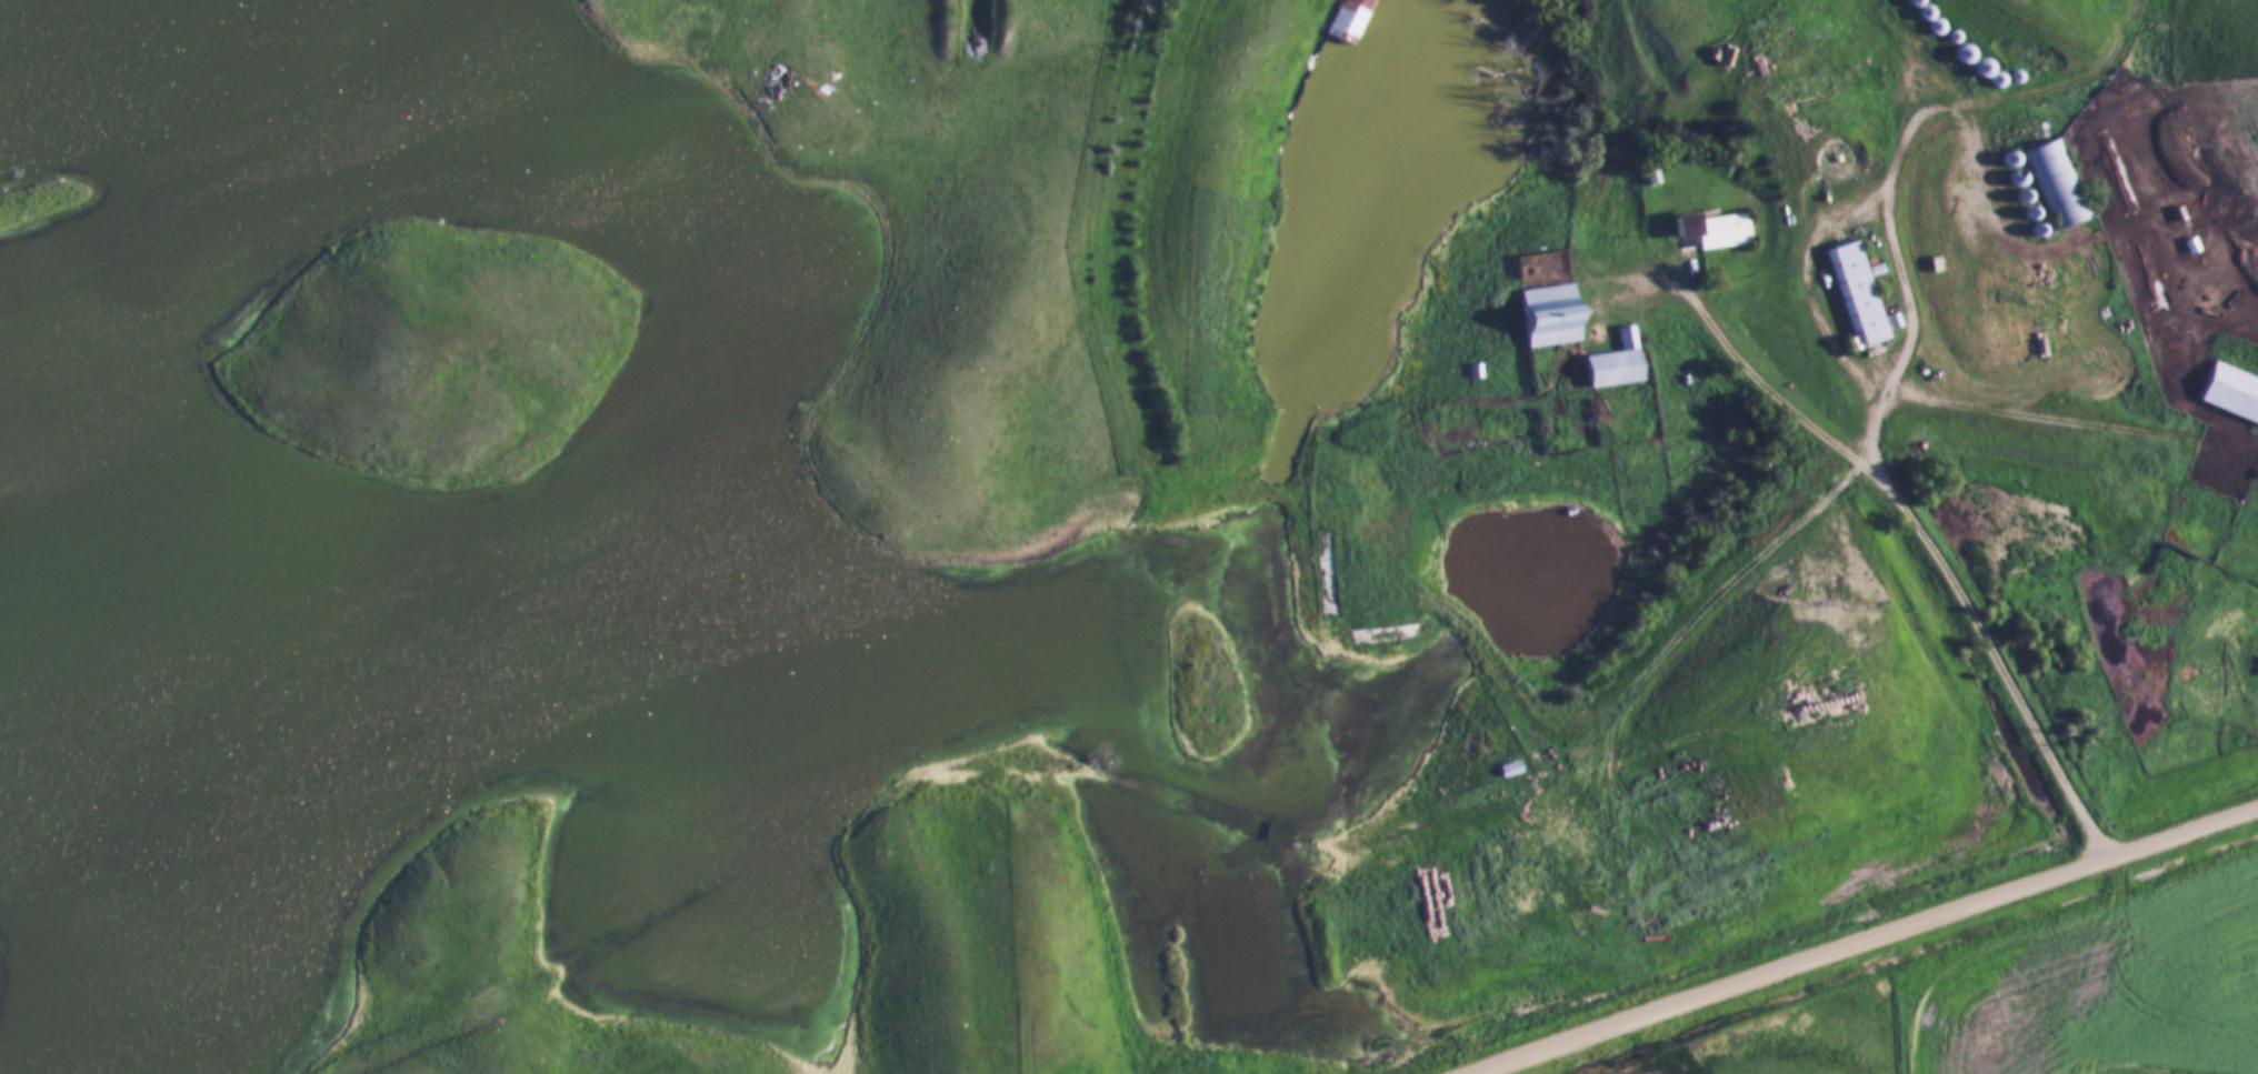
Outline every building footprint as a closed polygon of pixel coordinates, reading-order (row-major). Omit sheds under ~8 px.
[(1374,0),(1340,0),(1324,32),(1351,46),(1374,0)] [(2024,150),(2053,231),(2087,219),(2059,138),(2024,150)] [(1698,249),(1749,244),(1745,208),(1673,216),(1676,237),(1696,235),(1698,249)] [(1826,250),(1855,349),(1887,339),(1858,241),(1826,250)] [(1528,348),(1584,342),(1577,284),(1521,291),(1528,348)] [(1590,388),(1642,382),(1635,324),(1618,326),(1621,351),(1586,355),(1590,388)] [(2257,424),(2257,380),(2212,363),(2198,402),(2257,424)] [(1503,779),(1523,774),(1520,761),(1500,766),(1503,779)]
